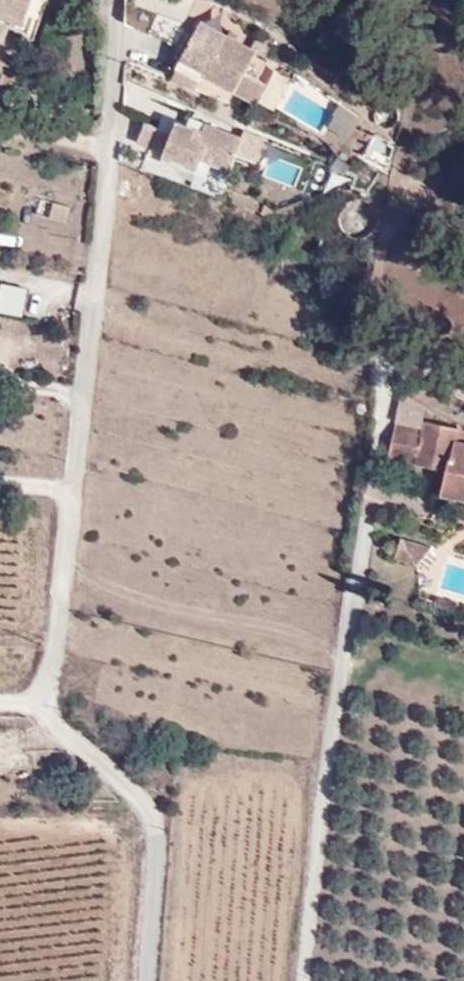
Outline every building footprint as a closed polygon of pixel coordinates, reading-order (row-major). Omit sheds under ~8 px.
[(25,17),(31,0),(0,0),(0,9),(25,17)] [(245,53),(197,29),(194,37),(178,30),(155,80),(170,87),(169,88),(189,98),(194,88),(216,95),(217,93),(249,109),(259,89),(236,78),(246,58),(260,64),(266,50),(251,42),(245,53)] [(168,141),(142,131),(135,150),(161,159),(158,167),(187,178),(188,174),(218,185),(227,159),(248,167),(256,146),(239,140),(237,145),(201,132),(198,138),(172,129),(168,141)] [(374,133),(360,159),(386,173),(400,147),(374,133)] [(342,170),(329,164),(325,174),(338,180),(342,170)] [(52,202),(49,219),(66,222),(69,206),(52,202)] [(28,289),(1,284),(0,289),(0,315),(22,319),(28,289)] [(445,447),(448,433),(414,427),(412,435),(387,430),(380,463),(435,474),(430,500),(463,507),(463,451),(445,447)] [(420,559),(393,551),(387,573),(415,580),(420,559)] [(444,614),(428,609),(425,618),(441,622),(444,614)]
